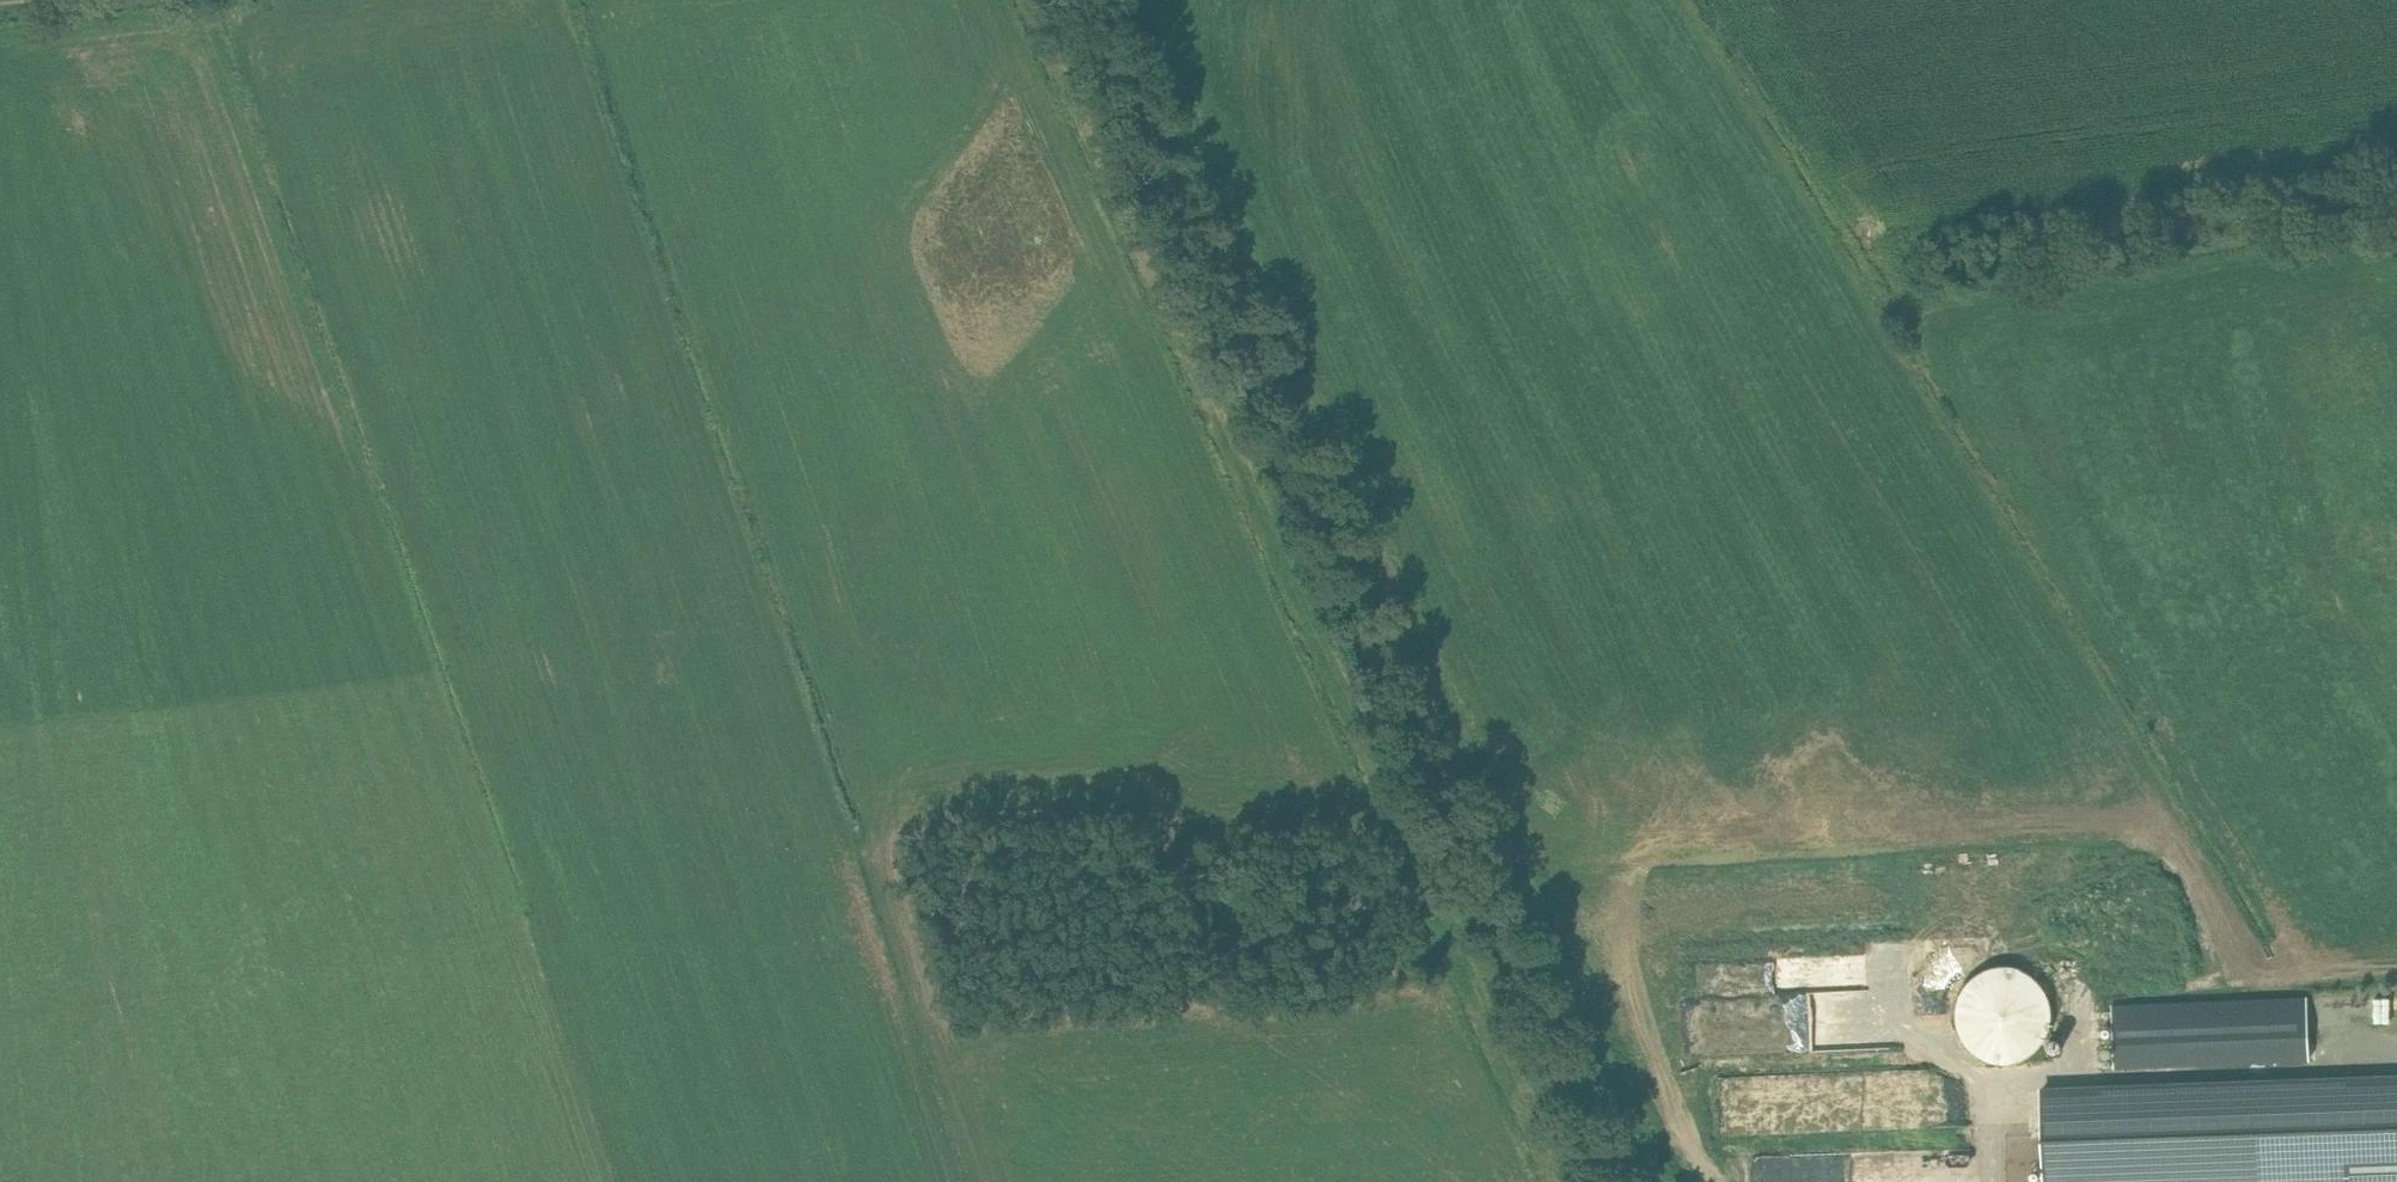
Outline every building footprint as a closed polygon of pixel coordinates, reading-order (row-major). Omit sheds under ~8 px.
[(1955,1008),(1955,1013),(1955,1020),(1956,1025),(1957,1029),(1958,1032),(1959,1036),(1963,1042),(1966,1046),(1968,1048),(1972,1052),(1977,1056),(1980,1058),(1983,1059),(1988,1061),(1991,1062),(1995,1063),(1999,1064),(2001,1064),(2005,1064),(2009,1063),(2014,1063),(2017,1062),(2021,1061),(2026,1058),(2032,1055),(2036,1052),(2040,1048),(2042,1045),(2045,1041),(2048,1036),(2050,1032),(2051,1028),(2052,1024),(2053,1020),(2053,1014),(2053,1010),(2052,1006),(2051,1001),(2050,997),(2047,992),(2044,987),(2041,983),(2038,980),(2035,977),(2031,974),(2028,972),(2023,970),(2019,968),(2014,967),(2009,966),(2004,966),(1999,966),(1995,966),(1989,968),(1985,969),(1982,970),(1977,974),(1973,976),(1970,979),(1966,983),(1964,986),(1961,990),(1959,995),(1956,1002),(1955,1008)] [(2113,1005),(2115,1067),(2310,1059),(2307,997),(2113,1005)] [(2040,1086),(2044,1181),(2396,1181),(2396,1073),(2040,1086)]
